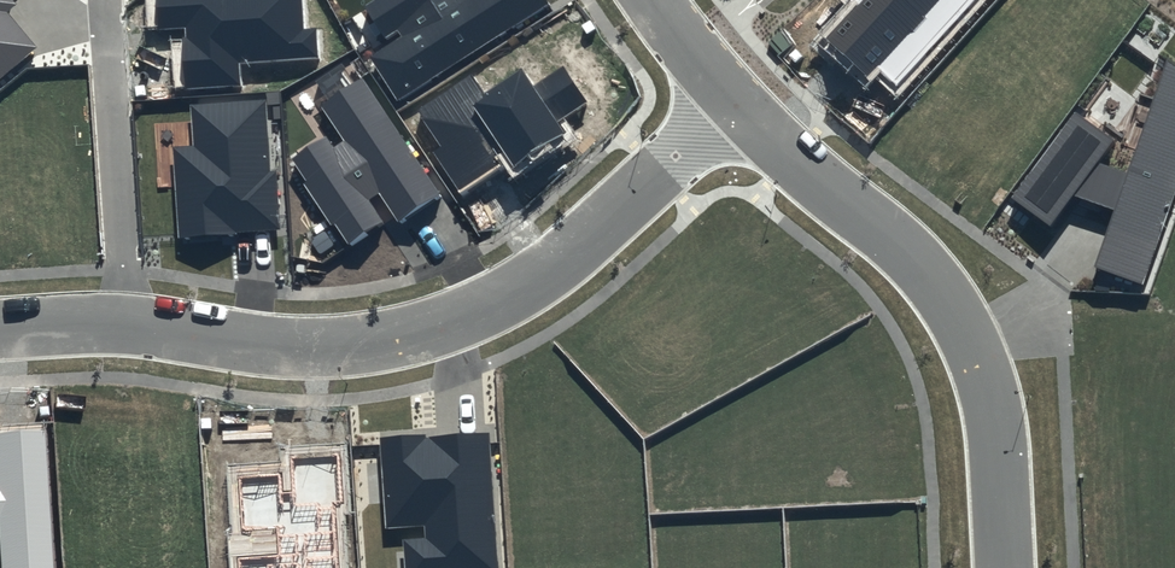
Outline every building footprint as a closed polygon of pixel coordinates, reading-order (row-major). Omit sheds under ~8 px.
[(37,48),(7,12),(16,4),(12,0),(0,0),(0,79),(37,48)] [(159,30),(186,28),(187,39),(182,39),(185,90),(243,86),(242,63),(320,57),(318,27),(304,28),(302,0),(157,0),(159,30)] [(366,7),(385,37),(398,29),(403,37),(370,58),(399,103),(550,5),(546,0),(377,0),(366,7)] [(825,39),(867,78),(874,70),(896,90),(977,0),(860,0),(825,39)] [(1074,111),(1011,196),(1051,225),(1074,195),(1113,209),(1094,267),(1144,286),(1174,197),(1174,65),(1167,59),(1126,173),(1098,163),(1114,138),(1074,111)] [(435,153),(463,194),(509,164),(514,171),(568,134),(560,123),(590,103),(564,64),(533,85),(522,69),(484,94),(472,76),(418,111),(443,147),(435,153)] [(363,78),(320,106),(344,142),(332,150),(324,138),(292,159),(350,245),(384,223),(369,200),(378,193),(399,224),(441,196),(363,78)] [(265,98),(190,104),(193,146),(173,147),(180,237),(280,230),(276,170),(270,171),(265,98)] [(1,567),(53,567),(43,430),(0,433),(0,548),(1,567)] [(379,438),(386,529),(424,526),(425,537),(402,538),(404,567),(498,567),(488,433),(427,438),(427,435),(379,438)] [(290,456),(293,491),(282,492),(281,474),(237,477),(241,531),(275,529),(277,552),(236,555),(237,567),(341,567),(337,504),(344,504),(340,453),(290,456)]
